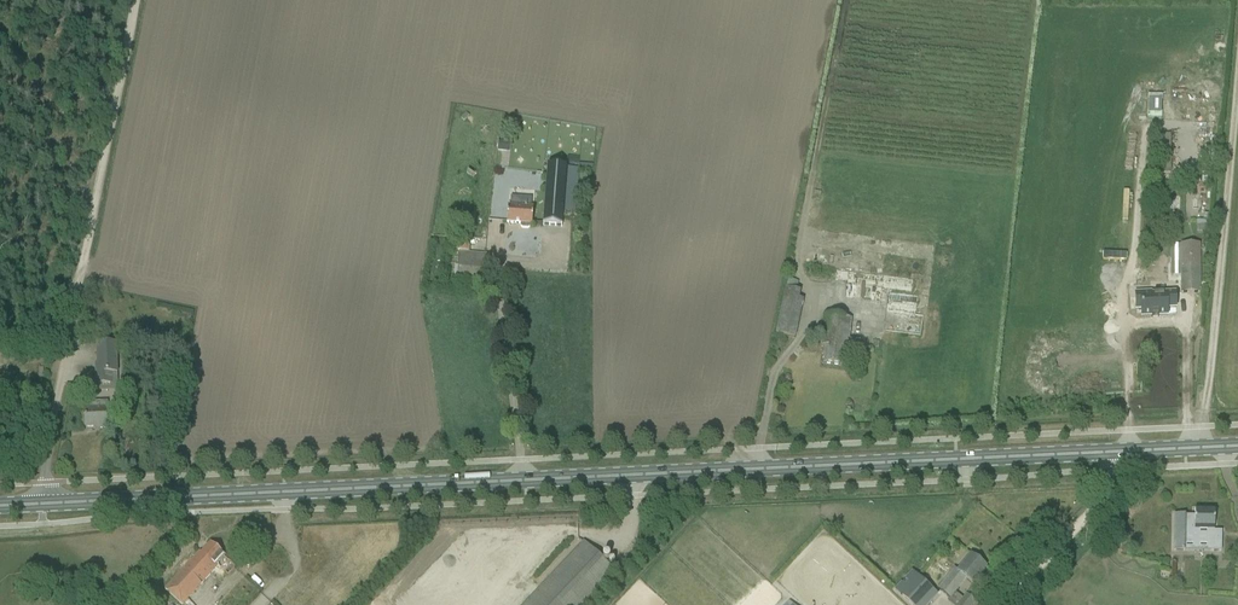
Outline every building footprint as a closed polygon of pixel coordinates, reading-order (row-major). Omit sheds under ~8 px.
[(498,141),(497,151),(507,152),(508,143),(498,141)] [(547,168),(543,226),(562,228),(566,169),(547,168)] [(508,207),(507,223),(521,224),(520,227),(522,229),(528,229),(530,227),(530,225),(532,225),(533,209),(530,208),(531,199),(511,198),(510,207),(508,207)] [(1197,221),(1196,231),(1206,231),(1206,221),(1197,221)] [(453,238),(451,253),(459,253),(457,285),(487,287),(489,256),(468,254),(470,238),(453,238)] [(1180,292),(1199,293),(1200,244),(1180,244),(1180,277),(1180,284),(1180,292)] [(847,283),(845,299),(880,303),(881,289),(910,293),(912,281),(835,273),(834,282),(847,283)] [(775,333),(794,337),(803,300),(798,299),(800,291),(785,288),(775,333)] [(1151,292),(1137,292),(1138,308),(1141,308),(1141,316),(1176,314),(1175,293),(1151,294),(1151,292)] [(886,312),(915,316),(918,297),(889,293),(886,312)] [(852,320),(840,318),(824,317),(821,346),(825,347),(823,364),(841,366),(843,349),(859,351),(860,341),(849,339),(852,320)] [(96,385),(111,384),(111,374),(117,373),(116,344),(96,344),(97,373),(95,373),(96,385)] [(139,379),(129,380),(129,391),(140,391),(139,379)] [(107,403),(97,404),(85,404),(85,428),(99,427),(99,429),(108,429),(107,403)] [(1127,508),(1123,514),(1128,517),(1129,518),(1133,512),(1133,511),(1127,508)] [(1175,515),(1175,542),(1186,542),(1211,542),(1211,552),(1222,552),(1222,537),(1220,537),(1220,532),(1222,532),(1222,531),(1214,531),(1214,510),(1195,510),(1195,516),(1186,516),(1186,515),(1175,515)] [(525,604),(586,604),(608,582),(616,573),(584,542),(575,551),(525,604)] [(199,552),(184,569),(201,585),(218,566),(217,565),(224,557),(210,544),(201,553),(199,552)] [(954,568),(938,589),(949,598),(950,599),(966,579),(973,584),(986,567),(971,555),(958,571),(954,568)] [(895,591),(911,604),(928,604),(937,596),(912,573),(911,573),(904,581),(895,591)] [(947,601),(952,604),(978,604),(966,595),(963,599),(955,593),(950,599),(949,598),(947,601)]
